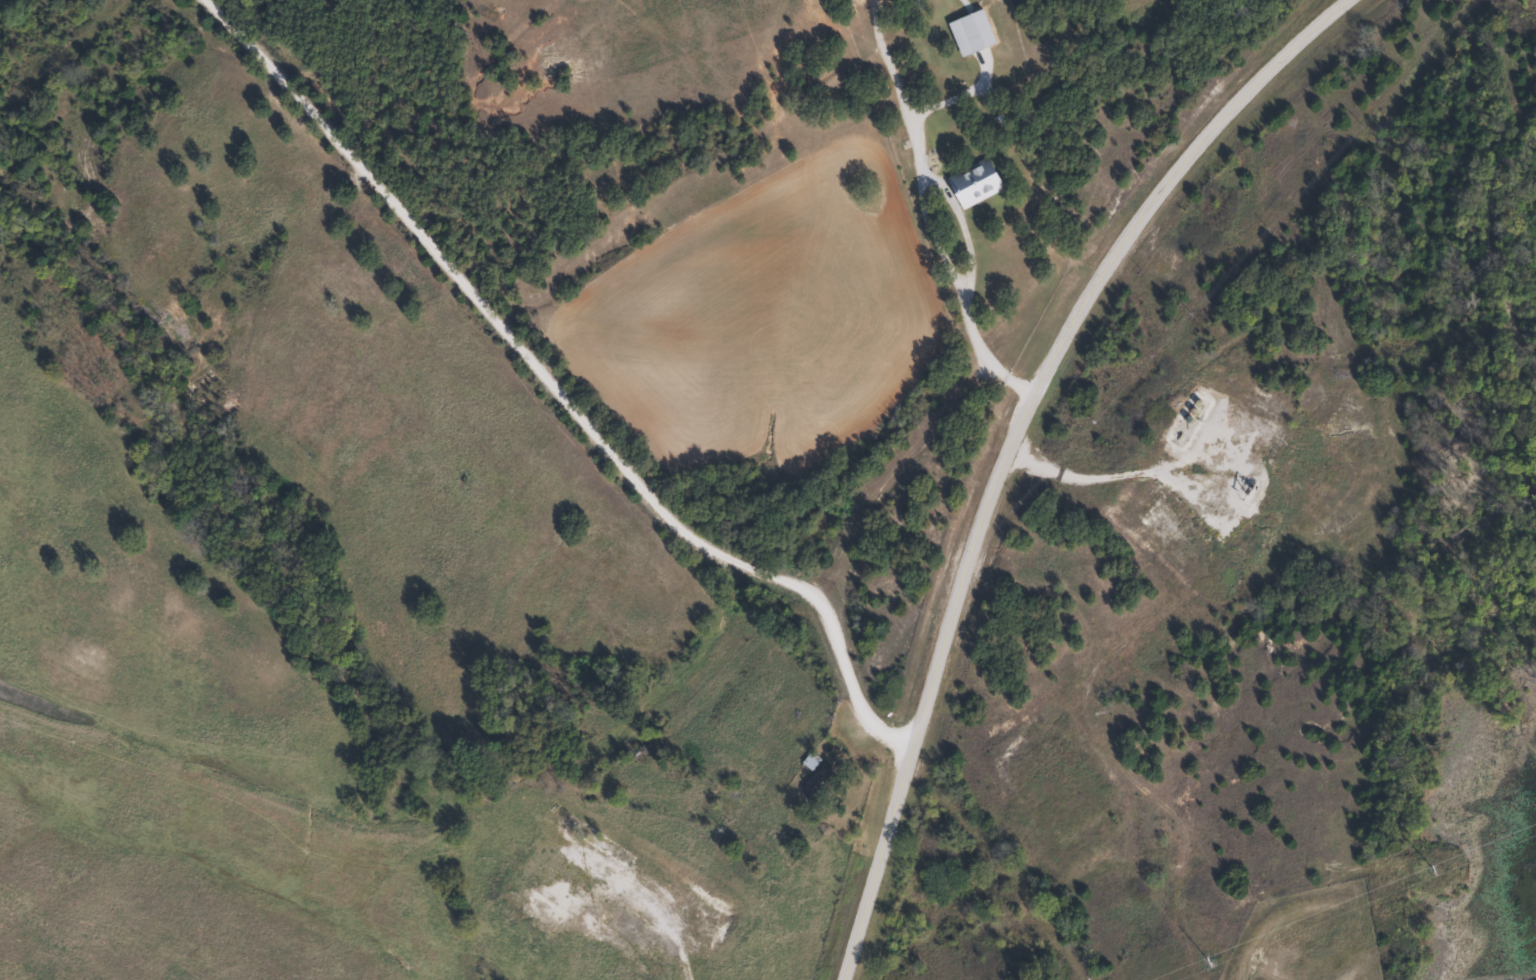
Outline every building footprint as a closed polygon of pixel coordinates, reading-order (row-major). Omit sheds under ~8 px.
[(953,19),(968,54),(992,44),(977,9),(953,19)] [(956,211),(999,191),(983,159),(941,179),(956,211)] [(828,766),(804,755),(799,766),(808,770),(796,797),(811,804),(828,766)]
